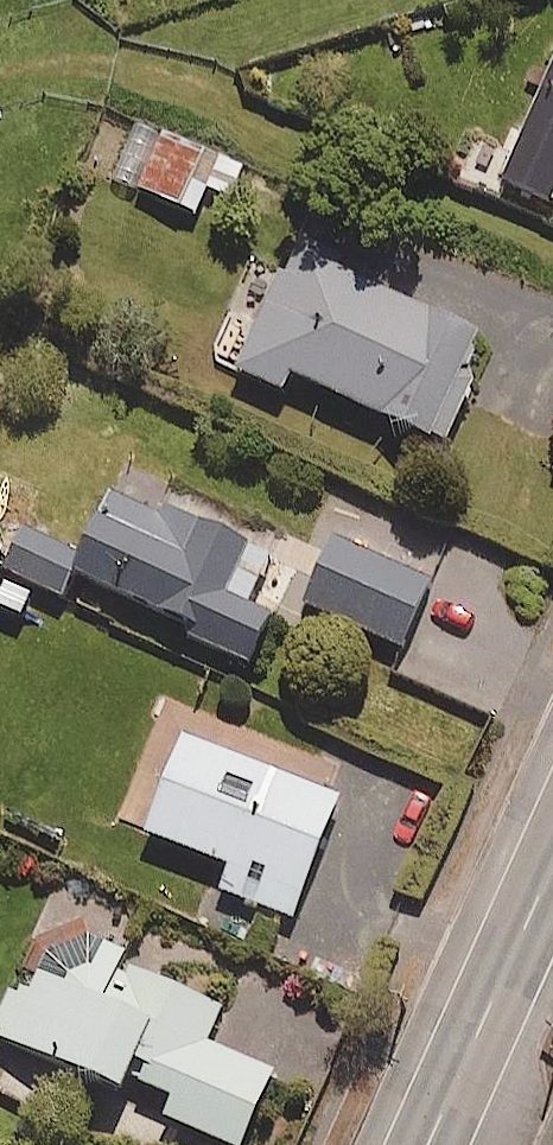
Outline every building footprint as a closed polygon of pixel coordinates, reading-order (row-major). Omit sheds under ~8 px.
[(509,183),(552,202),(552,82),(509,183)] [(209,191),(233,202),(241,184),(263,193),(268,181),(162,138),(139,194),(198,218),(209,191)] [(490,350),(297,258),(240,378),(287,400),(295,383),(442,452),(490,350)] [(171,518),(167,526),(148,517),(164,487),(136,473),(82,580),(192,636),(188,642),(254,676),(277,630),(228,606),(252,559),(171,518)] [(86,564),(28,535),(8,576),(66,605),(86,564)] [(435,590),(341,548),(312,612),(405,655),(435,590)] [(344,806),(189,746),(152,843),(232,874),(223,897),(298,926),(344,806)] [(50,921),(0,1023),(0,1046),(127,1108),(136,1089),(178,1109),(171,1124),(214,1144),(248,1144),(278,1083),(209,1049),(224,1018),(130,971),(134,962),(50,921)]
